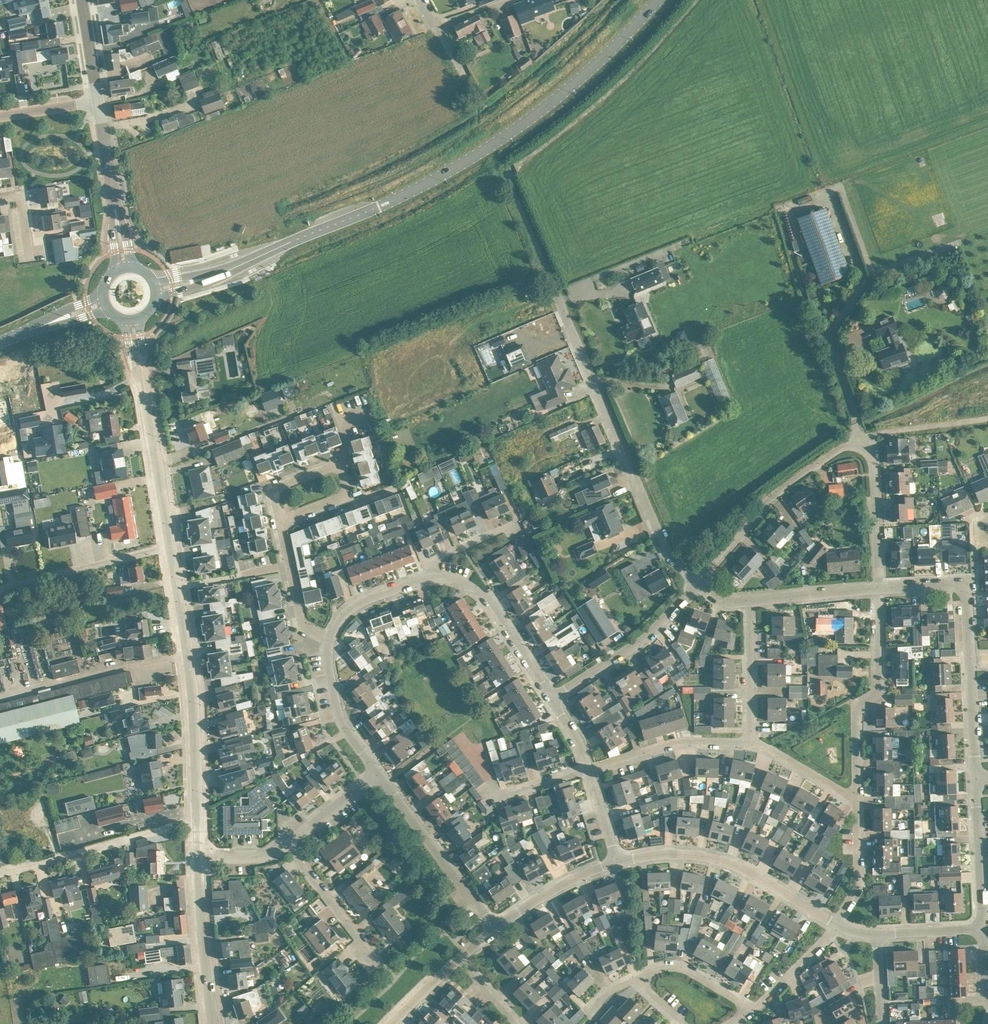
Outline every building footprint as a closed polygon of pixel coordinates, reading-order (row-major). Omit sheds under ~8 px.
[(47,0),(26,0),(16,3),(20,17),(31,13),(33,20),(38,19),(48,17),(45,2),(47,2),(47,0)] [(138,9),(136,0),(120,0),(122,11),(138,9)] [(356,7),(361,20),(371,16),(369,11),(375,9),(375,8),(378,6),(379,7),(391,0),(373,0),(372,0),(356,7)] [(551,0),(532,0),(529,1),(529,0),(527,0),(513,5),(520,24),(555,12),(551,0)] [(578,3),(570,4),(571,13),(579,13),(578,3)] [(353,8),(336,15),(338,21),(355,14),(353,8)] [(400,11),(385,20),(397,41),(404,37),(405,38),(407,36),(410,34),(403,21),(405,20),(400,11)] [(150,22),(149,12),(131,15),(132,25),(150,22)] [(377,15),(362,23),(367,31),(364,32),(369,40),(385,30),(377,15)] [(454,28),(459,38),(474,30),(476,34),(485,30),(483,26),(484,25),(479,15),(454,28)] [(521,35),(514,15),(502,19),(509,39),(521,35)] [(204,16),(199,18),(201,24),(207,21),(204,16)] [(24,17),(7,21),(10,30),(26,26),(24,17)] [(62,22),(52,24),(46,25),(34,27),(35,35),(47,33),(48,40),(64,37),(62,22)] [(131,31),(132,29),(132,27),(131,26),(129,25),(129,23),(111,26),(102,27),(105,45),(114,44),(120,41),(119,35),(127,34),(127,32),(130,32),(131,31)] [(480,35),(484,43),(491,40),(487,31),(480,35)] [(127,53),(126,49),(119,50),(120,54),(107,56),(109,71),(120,69),(119,61),(128,60),(127,59),(132,58),(149,51),(150,54),(162,49),(156,34),(129,44),(133,52),(127,53)] [(41,40),(21,43),(22,52),(42,48),(41,40)] [(37,62),(51,59),(52,65),(65,63),(65,60),(68,60),(66,48),(36,53),(37,62)] [(351,51),(348,53),(355,59),(358,56),(354,52),(352,50),(351,51)] [(23,73),(22,63),(20,52),(11,54),(14,75),(23,73)] [(173,56),(153,65),(158,78),(179,69),(173,56)] [(10,61),(9,57),(2,58),(2,61),(0,61),(0,79),(9,78),(8,71),(11,70),(11,71),(12,71),(10,61)] [(390,62),(380,66),(385,79),(386,79),(396,75),(390,62)] [(508,74),(512,80),(523,72),(518,66),(508,74)] [(130,74),(130,81),(111,83),(113,97),(133,94),(132,88),(138,87),(137,80),(141,80),(140,70),(130,74)] [(179,77),(185,92),(200,86),(194,71),(179,77)] [(211,95),(225,91),(224,86),(210,90),(211,95)] [(382,87),(372,90),(378,107),(388,103),(382,87)] [(372,90),(362,94),(368,111),(378,107),(372,90)] [(220,93),(200,100),(205,114),(225,107),(220,93)] [(362,94),(353,97),(359,114),(368,111),(362,94)] [(353,97),(343,101),(349,118),(359,114),(353,97)] [(343,101),(333,104),(339,121),(349,118),(343,101)] [(125,105),(115,107),(117,118),(127,117),(132,116),(131,111),(146,109),(146,108),(145,102),(125,105)] [(333,104),(324,108),(330,125),(339,121),(333,104)] [(324,108),(313,112),(319,128),(330,125),(324,108)] [(176,115),(161,120),(165,131),(179,126),(179,128),(181,127),(181,128),(184,127),(183,126),(194,122),(195,121),(193,116),(192,116),(191,113),(186,115),(184,112),(176,115)] [(11,134),(12,149),(19,148),(18,134),(11,134)] [(12,151),(10,136),(4,137),(6,152),(12,151)] [(216,151),(199,158),(203,167),(219,161),(216,151)] [(0,160),(0,178),(10,177),(8,159),(0,160)] [(219,161),(203,167),(206,176),(223,170),(219,161)] [(223,170),(206,176),(209,185),(226,179),(223,170)] [(226,179),(209,185),(213,194),(230,188),(226,179)] [(157,185),(140,192),(144,202),(161,195),(157,185)] [(54,188),(39,190),(41,204),(56,202),(64,200),(63,194),(62,187),(54,188)] [(161,195),(144,202),(148,213),(166,206),(161,195)] [(78,197),(64,199),(65,207),(79,205),(78,197)] [(91,216),(89,204),(79,206),(81,218),(91,216)] [(797,219),(822,285),(850,275),(826,208),(797,219)] [(61,229),(60,222),(66,221),(64,211),(50,214),(50,217),(43,218),(45,231),(61,229)] [(70,223),(71,231),(85,229),(83,221),(70,223)] [(96,235),(95,228),(79,231),(80,238),(96,235)] [(72,248),(70,238),(52,241),(56,263),(78,259),(76,248),(72,248)] [(12,244),(3,245),(5,257),(14,255),(12,244)] [(193,245),(169,250),(172,263),(195,258),(193,245)] [(643,264),(635,266),(638,272),(645,270),(643,264)] [(637,291),(664,280),(663,279),(665,278),(661,267),(632,279),(637,291)] [(940,286),(935,291),(938,298),(945,300),(950,294),(948,287),(940,286)] [(631,325),(623,328),(629,341),(637,338),(637,339),(654,332),(642,303),(625,310),(631,325)] [(903,345),(902,342),(900,343),(896,331),(898,330),(893,316),(873,323),(878,338),(885,335),(889,347),(877,352),(883,370),(898,365),(899,367),(908,364),(907,362),(909,361),(906,351),(908,351),(906,344),(903,345)] [(503,335),(491,340),(494,347),(506,342),(503,335)] [(235,344),(233,336),(222,338),(224,346),(235,344)] [(195,375),(210,373),(217,372),(214,358),(217,357),(215,345),(196,348),(197,360),(190,361),(177,363),(178,369),(182,368),(183,374),(186,393),(182,393),(184,402),(211,398),(208,384),(197,386),(195,375)] [(523,345),(503,354),(507,364),(506,364),(504,367),(506,371),(508,371),(510,370),(510,371),(530,363),(523,345)] [(720,355),(710,359),(723,398),(734,395),(720,355)] [(538,366),(534,368),(538,378),(542,376),(549,393),(540,397),(545,409),(556,404),(566,400),(561,391),(575,385),(568,370),(564,372),(561,365),(562,363),(561,361),(560,359),(558,359),(557,356),(548,360),(537,365),(538,366)] [(695,365),(671,375),(676,387),(700,377),(695,365)] [(281,387),(286,400),(297,395),(293,383),(281,387)] [(61,397),(86,393),(84,384),(60,388),(61,397)] [(260,395),(263,402),(267,412),(284,405),(281,396),(278,388),(260,395)] [(677,393),(662,399),(661,400),(672,426),(675,425),(676,426),(679,425),(678,424),(688,420),(677,393)] [(0,402),(0,426),(12,423),(10,416),(23,414),(20,400),(7,402),(7,400),(0,402)] [(120,435),(119,427),(118,422),(117,414),(106,416),(105,408),(85,412),(86,420),(89,420),(91,432),(103,430),(104,437),(109,437),(110,438),(111,437),(111,436),(120,435)] [(311,411),(306,413),(307,418),(310,417),(318,414),(316,409),(311,411)] [(68,411),(63,419),(69,423),(74,415),(68,411)] [(39,415),(19,419),(21,429),(40,425),(39,415)] [(192,444),(192,445),(209,438),(203,423),(196,425),(194,426),(186,429),(192,444)] [(549,434),(552,442),(579,431),(576,423),(549,434)] [(50,428),(49,425),(43,427),(45,437),(33,439),(36,456),(64,452),(60,426),(50,428)] [(598,425),(587,430),(582,433),(589,448),(589,450),(605,443),(598,425)] [(326,433),(331,448),(332,448),(343,444),(336,427),(324,432),(325,433),(326,433)] [(227,431),(214,436),(217,443),(230,438),(227,431)] [(320,453),(321,454),(332,450),(332,448),(331,448),(326,433),(325,433),(315,437),(320,452),(320,453)] [(303,442),(304,441),(309,457),(310,456),(320,453),(320,452),(315,437),(314,435),(302,440),(303,442)] [(369,437),(352,442),(355,453),(371,449),(373,449),(369,437)] [(579,455),(586,452),(579,437),(572,440),(579,455)] [(889,463),(910,462),(910,455),(912,455),(915,451),(915,439),(891,440),(891,447),(888,447),(889,463)] [(246,455),(244,449),(240,440),(212,450),(218,465),(246,455)] [(310,456),(309,457),(304,441),(303,442),(292,446),(298,463),(310,458),(310,456)] [(277,451),(278,451),(283,466),(284,466),(295,462),(288,445),(277,449),(277,451)] [(374,460),(371,449),(355,453),(353,454),(357,466),(359,465),(374,460)] [(125,466),(123,459),(122,450),(97,454),(99,463),(101,462),(104,480),(126,476),(126,475),(128,473),(127,467),(125,466)] [(277,451),(267,455),(273,470),(272,470),(273,472),(285,468),(284,466),(283,466),(278,451),(277,451)] [(267,455),(267,453),(255,458),(261,474),(272,470),(273,470),(267,455)] [(26,487),(21,461),(13,463),(12,456),(3,458),(3,459),(8,485),(0,486),(0,492),(26,487)] [(454,458),(448,461),(451,467),(457,465),(454,458)] [(378,472),(380,471),(376,459),(374,460),(359,465),(362,476),(378,471),(378,472)] [(27,463),(29,473),(38,471),(36,461),(27,463)] [(837,477),(858,474),(856,463),(838,466),(832,467),(834,483),(838,483),(837,477)] [(437,466),(430,469),(434,477),(436,481),(443,478),(437,466)] [(196,499),(215,495),(211,477),(209,467),(190,471),(196,499)] [(394,473),(392,467),(387,468),(389,474),(387,475),(390,483),(396,481),(394,473)] [(890,494),(910,494),(909,493),(914,493),(915,491),(915,484),(914,483),(909,483),(909,477),(911,477),(910,468),(908,468),(898,469),(898,473),(889,473),(890,494)] [(986,478),(972,484),(976,493),(980,502),(987,498),(987,470),(983,472),(986,478)] [(362,476),(360,476),(364,488),(381,483),(378,472),(378,471),(362,476)] [(501,474),(495,477),(501,491),(508,488),(501,474)] [(594,486),(582,491),(587,503),(588,505),(611,495),(608,487),(611,486),(606,474),(597,478),(591,480),(594,486)] [(531,486),(534,485),(541,499),(559,492),(555,482),(553,483),(550,475),(541,478),(540,475),(528,481),(531,486)] [(114,483),(104,485),(94,487),(97,500),(117,496),(114,483)] [(843,485),(829,486),(830,496),(839,495),(843,494),(843,485)] [(792,509),(799,518),(804,515),(802,512),(803,511),(803,510),(817,500),(808,486),(791,498),(797,505),(792,509)] [(12,502),(29,499),(27,487),(26,487),(0,492),(0,504),(12,502)] [(494,487),(488,490),(490,492),(500,515),(510,510),(503,494),(499,496),(494,487)] [(482,501),(486,510),(490,520),(500,515),(490,492),(480,497),(476,488),(469,491),(475,504),(482,501)] [(942,500),(946,508),(950,517),(959,513),(958,511),(971,506),(963,488),(955,491),(957,494),(942,500)] [(456,505),(460,514),(467,530),(477,525),(470,509),(469,507),(475,504),(469,491),(463,494),(466,501),(456,505)] [(258,504),(256,493),(238,497),(241,509),(243,508),(259,504),(258,504)] [(384,499),(389,513),(404,507),(399,494),(384,499)] [(137,537),(135,524),(133,524),(131,512),(133,512),(130,497),(113,500),(114,505),(108,506),(109,514),(115,513),(118,526),(110,528),(112,540),(120,539),(120,540),(137,537)] [(908,521),(907,509),(913,508),(913,498),(907,498),(897,499),(897,505),(891,506),(892,522),(908,521)] [(17,529),(5,531),(8,546),(8,547),(31,542),(29,527),(35,526),(32,511),(29,499),(12,502),(14,514),(14,515),(19,514),(22,528),(17,529)] [(40,499),(33,500),(35,509),(42,508),(40,499)] [(369,505),(374,518),(389,513),(384,499),(369,505)] [(612,503),(591,512),(591,514),(581,518),(585,528),(589,526),(596,542),(623,530),(612,503)] [(243,508),(245,519),(261,516),(263,516),(260,504),(258,504),(259,504),(243,508)] [(354,510),(359,524),(374,518),(369,505),(354,510)] [(456,505),(447,510),(440,513),(446,527),(452,525),(457,534),(467,530),(460,514),(456,505)] [(90,535),(84,506),(75,508),(81,537),(90,535)] [(191,529),(189,530),(189,534),(210,531),(209,522),(214,521),(211,507),(196,512),(197,520),(192,521),(189,521),(190,526),(191,529)] [(340,516),(344,529),(359,524),(354,510),(340,516)] [(445,540),(440,530),(446,527),(440,513),(433,516),(435,520),(425,524),(434,544),(445,540)] [(541,514),(530,518),(534,529),(545,525),(541,514)] [(264,527),(263,527),(261,516),(245,519),(243,519),(246,532),(248,531),(264,527)] [(325,522),(330,535),(344,529),(340,516),(325,522)] [(405,522),(414,544),(420,541),(424,549),(434,544),(425,524),(423,520),(424,522),(414,526),(413,525),(415,524),(414,522),(414,523),(413,520),(405,522)] [(768,527),(761,535),(766,539),(769,541),(770,542),(775,546),(779,550),(788,540),(785,538),(792,530),(794,529),(786,522),(782,527),(774,520),(768,527)] [(310,527),(315,540),(330,535),(325,522),(310,527)] [(941,536),(942,539),(943,559),(949,559),(949,564),(965,564),(964,547),(954,547),(953,547),(952,524),(941,525),(941,536)] [(47,535),(45,536),(46,543),(48,542),(49,548),(76,543),(72,525),(64,526),(46,530),(47,535)] [(943,561),(943,559),(942,539),(941,536),(941,525),(929,526),(930,549),(918,550),(919,566),(935,565),(935,561),(943,561)] [(263,527),(264,527),(248,531),(250,542),(266,539),(268,539),(265,527),(263,527)] [(310,527),(291,534),(297,562),(298,569),(313,566),(311,558),(306,559),(303,545),(315,540),(310,527)] [(406,533),(404,528),(393,531),(395,537),(406,533)] [(807,547),(810,552),(818,544),(816,541),(812,542),(803,530),(796,535),(805,548),(807,547)] [(201,544),(202,551),(218,549),(216,538),(212,539),(210,531),(189,534),(190,538),(192,538),(193,541),(192,541),(193,546),(195,546),(195,545),(201,544)] [(384,541),(395,537),(393,531),(383,535),(382,535),(384,539),(384,541)] [(105,532),(97,533),(98,543),(106,542),(105,532)] [(380,541),(384,539),(382,535),(383,535),(382,532),(371,536),(374,545),(380,542),(380,541)] [(531,552),(534,549),(528,533),(521,536),(524,541),(517,544),(523,556),(529,553),(531,552)] [(537,535),(532,537),(535,549),(540,548),(537,535)] [(370,536),(366,538),(371,549),(375,548),(374,545),(371,536),(370,536)] [(251,554),(269,551),(266,539),(250,542),(248,542),(251,554)] [(578,549),(578,550),(575,551),(578,560),(582,558),(582,559),(596,552),(592,543),(578,549)] [(810,552),(814,550),(807,559),(814,565),(827,550),(820,543),(819,545),(818,544),(810,552)] [(893,557),(892,557),(892,567),(910,567),(910,566),(914,566),(914,558),(909,558),(909,551),(910,551),(909,543),(892,543),(893,557)] [(410,545),(399,549),(405,565),(416,561),(410,545)] [(490,564),(496,574),(515,562),(515,561),(506,546),(488,557),(492,563),(490,564)] [(343,556),(353,552),(351,547),(341,550),(343,556)] [(737,561),(739,563),(733,570),(735,572),(735,573),(737,574),(729,583),(737,589),(745,580),(745,581),(764,560),(749,548),(737,561)] [(216,569),(215,561),(219,560),(218,549),(202,551),(203,558),(195,559),(196,562),(194,562),(195,569),(197,569),(197,572),(202,571),(203,573),(211,572),(211,570),(216,569)] [(395,569),(405,565),(399,549),(389,553),(395,569)] [(798,550),(793,557),(799,562),(805,556),(798,550)] [(857,551),(827,554),(829,573),(859,570),(858,563),(860,563),(859,561),(858,561),(857,551)] [(258,554),(248,556),(250,564),(262,562),(261,557),(269,556),(269,553),(258,554)] [(384,573),(395,569),(389,553),(379,557),(384,573)] [(384,573),(379,557),(368,561),(374,577),(384,573)] [(509,587),(526,576),(527,575),(517,560),(515,561),(515,562),(496,574),(502,584),(506,581),(509,587)] [(771,578),(779,573),(771,560),(763,566),(771,578)] [(364,581),(374,577),(368,561),(358,564),(364,581)] [(668,585),(659,570),(641,580),(637,573),(640,571),(635,562),(620,570),(638,602),(668,585)] [(353,584),(364,581),(358,564),(347,568),(353,584)] [(128,568),(129,575),(120,577),(121,584),(143,580),(141,566),(128,568)] [(313,566),(298,569),(298,570),(299,570),(306,605),(323,601),(320,588),(313,590),(309,575),(314,574),(313,566)] [(326,579),(325,580),(329,590),(332,599),(345,595),(341,584),(347,582),(348,585),(345,576),(343,569),(334,572),(332,572),(334,577),(326,579)] [(514,605),(528,596),(532,593),(529,589),(525,592),(522,586),(530,581),(526,576),(509,587),(513,592),(508,595),(514,605)] [(593,577),(587,580),(592,588),(598,585),(593,577)] [(277,588),(278,588),(277,583),(274,584),(268,585),(267,578),(251,582),(254,592),(258,591),(260,600),(281,595),(280,591),(278,591),(277,588)] [(107,589),(108,596),(123,593),(122,586),(107,589)] [(200,594),(199,594),(200,602),(202,601),(202,604),(210,603),(211,610),(226,607),(226,603),(225,596),(220,596),(219,589),(214,589),(214,587),(211,588),(208,588),(205,588),(205,591),(200,591),(200,594)] [(538,603),(541,609),(557,599),(554,593),(538,603)] [(282,599),(281,595),(260,600),(262,608),(257,609),(260,619),(275,616),(274,609),(279,608),(282,608),(281,603),(280,603),(280,600),(282,599)] [(534,606),(528,596),(514,605),(520,615),(534,606)] [(422,597),(411,601),(417,617),(427,614),(428,616),(434,614),(429,601),(424,603),(422,597)] [(462,598),(448,608),(454,617),(468,608),(462,598)] [(617,633),(594,598),(578,609),(599,644),(617,633)] [(561,605),(557,599),(541,609),(545,615),(561,605)] [(402,625),(407,623),(409,627),(420,624),(417,617),(411,601),(401,605),(403,611),(398,613),(402,625)] [(905,607),(905,609),(892,609),(893,626),(919,625),(919,616),(918,606),(905,607)] [(203,625),(204,630),(225,627),(223,618),(228,617),(226,607),(211,610),(212,616),(206,617),(203,617),(204,622),(205,622),(205,625),(203,625)] [(468,608),(454,617),(460,626),(474,617),(468,608)] [(392,615),(390,609),(379,613),(385,629),(385,628),(388,636),(398,632),(401,641),(407,639),(402,625),(398,613),(392,615)] [(678,641),(691,646),(695,635),(693,635),(696,627),(705,631),(711,615),(696,610),(690,624),(688,623),(688,622),(684,631),(682,630),(678,641)] [(831,631),(831,630),(837,630),(837,642),(853,642),(853,611),(834,611),(834,618),(822,618),(822,631),(831,631)] [(945,643),(955,642),(954,622),(948,622),(948,612),(938,613),(938,630),(944,630),(945,643)] [(379,613),(369,617),(371,622),(366,624),(370,637),(376,635),(375,632),(385,629),(379,613)] [(933,631),(938,630),(938,613),(927,613),(927,623),(921,624),(922,633),(922,636),(933,636),(933,631)] [(124,618),(127,639),(148,636),(146,620),(135,621),(135,616),(124,618)] [(277,622),(275,616),(260,619),(262,629),(266,628),(268,637),(289,632),(288,628),(286,628),(285,625),(286,625),(285,620),(282,621),(277,622)] [(527,626),(533,635),(554,622),(550,616),(544,620),(541,616),(527,626)] [(474,617),(460,626),(466,636),(480,626),(474,617)] [(777,635),(777,641),(784,641),(784,640),(784,635),(784,617),(772,617),(773,635),(777,635)] [(795,635),(795,617),(784,617),(784,635),(795,635)] [(721,647),(732,649),(735,634),(731,634),(734,624),(719,620),(717,630),(715,637),(723,639),(721,647)] [(242,623),(244,631),(251,629),(250,621),(242,623)] [(533,635),(539,645),(554,636),(552,632),(558,628),(554,622),(533,635)] [(555,634),(559,640),(577,629),(573,623),(555,634)] [(466,636),(471,645),(486,636),(480,626),(466,636)] [(207,637),(206,637),(207,642),(210,642),(210,641),(215,640),(216,647),(232,645),(232,644),(230,635),(226,635),(225,627),(204,630),(205,634),(207,634),(207,637)] [(577,629),(559,640),(563,646),(581,635),(577,629)] [(268,656),(283,653),(282,646),(287,645),(290,645),(289,640),(288,640),(288,637),(290,636),(289,632),(268,637),(270,645),(265,646),(268,656)] [(381,644),(387,642),(384,632),(378,633),(381,644)] [(708,633),(700,654),(709,654),(714,635),(708,633)] [(114,637),(99,641),(101,650),(116,647),(114,637)] [(479,646),(482,651),(476,655),(479,659),(498,647),(492,637),(479,646)] [(356,640),(347,646),(350,651),(345,655),(352,663),(366,653),(374,647),(371,640),(368,643),(366,639),(361,643),(358,638),(356,640)] [(247,642),(248,649),(255,647),(253,640),(247,642)] [(675,650),(680,646),(677,641),(672,645),(675,650)] [(242,643),(232,644),(232,645),(216,647),(217,654),(212,655),(212,654),(209,654),(210,659),(211,662),(209,663),(210,667),(230,664),(229,656),(233,655),(243,653),(242,643)] [(151,658),(149,645),(133,647),(133,648),(124,649),(114,651),(116,657),(116,659),(125,658),(126,662),(126,660),(135,659),(135,660),(142,659),(143,660),(144,660),(144,659),(151,658)] [(460,645),(454,648),(457,654),(463,651),(460,645)] [(686,666),(692,663),(681,646),(676,649),(686,666)] [(922,646),(914,646),(911,646),(911,658),(923,658),(923,646),(922,646)] [(504,656),(498,647),(479,659),(481,662),(487,659),(491,665),(504,656)] [(560,647),(546,656),(552,666),(567,657),(571,654),(575,652),(571,647),(563,652),(560,647)] [(662,652),(657,655),(666,668),(674,662),(665,647),(660,649),(662,652)] [(784,648),(778,648),(768,648),(768,659),(784,659),(784,648)] [(111,660),(110,659),(109,653),(104,654),(98,655),(100,663),(106,661),(111,660)] [(285,659),(283,653),(268,656),(270,666),(274,665),(276,673),(297,669),(296,665),(294,665),(293,662),(294,662),(293,657),(290,657),(290,658),(285,659)] [(362,670),(366,674),(384,661),(380,655),(372,661),(366,653),(352,663),(359,672),(362,670)] [(907,684),(907,653),(893,653),(893,657),(894,657),(894,678),(897,678),(897,684),(907,684)] [(580,662),(577,663),(571,654),(567,657),(552,666),(558,675),(565,672),(568,677),(583,667),(580,662)] [(712,654),(709,654),(700,654),(700,660),(695,660),(695,667),(706,666),(706,664),(706,661),(712,660),(712,654)] [(665,668),(666,668),(657,655),(652,658),(650,656),(646,659),(650,665),(644,668),(651,679),(654,683),(669,673),(665,668)] [(819,676),(837,676),(837,677),(852,677),(852,666),(838,666),(838,655),(819,655),(819,676)] [(462,656),(457,659),(458,660),(463,669),(468,665),(462,656)] [(494,670),(488,673),(491,678),(510,666),(504,656),(491,665),(494,670)] [(941,658),(930,659),(928,659),(928,669),(927,669),(927,676),(934,675),(951,674),(950,664),(941,664),(941,658)] [(50,666),(54,679),(80,673),(76,659),(50,666)] [(384,660),(384,661),(366,674),(363,676),(368,682),(383,670),(383,669),(389,667),(387,659),(384,660)] [(714,659),(714,674),(734,674),(734,659),(714,659)] [(683,662),(676,666),(684,677),(690,673),(683,662)] [(222,686),(237,682),(235,672),(231,673),(230,664),(210,667),(210,671),(212,671),(213,674),(212,675),(213,679),(215,679),(215,678),(221,678),(222,686)] [(778,664),(768,664),(768,676),(786,676),(786,665),(778,664)] [(474,675),(468,665),(463,669),(469,678),(471,677),(474,675)] [(499,677),(503,683),(516,675),(510,666),(491,678),(493,681),(499,677)] [(388,676),(394,672),(390,667),(384,671),(388,676)] [(633,667),(624,672),(637,693),(642,690),(639,685),(643,682),(633,667)] [(298,673),(297,669),(276,673),(278,682),(274,683),(276,693),(290,690),(290,691),(292,690),(290,683),(296,682),(298,682),(297,677),(296,674),(298,673)] [(130,683),(129,677),(125,677),(124,672),(0,704),(0,745),(79,723),(73,700),(131,685),(130,683)] [(624,672),(614,679),(624,694),(629,691),(633,696),(637,693),(624,672)] [(380,678),(386,683),(390,679),(384,674),(380,678)] [(734,688),(734,680),(734,674),(714,674),(714,688),(734,688)] [(951,674),(934,675),(927,676),(927,682),(929,682),(929,692),(942,691),(942,685),(951,685),(951,674)] [(786,676),(768,676),(768,687),(786,687),(786,676)] [(518,678),(505,687),(509,693),(503,696),(505,700),(524,688),(518,678)] [(652,697),(659,693),(657,689),(658,689),(654,683),(651,679),(644,684),(650,694),(648,695),(650,698),(652,697)] [(351,692),(357,701),(378,686),(374,681),(367,686),(364,682),(351,692)] [(483,682),(477,686),(483,696),(489,692),(483,682)] [(227,693),(217,696),(221,710),(231,707),(236,705),(236,704),(233,692),(240,690),(238,684),(235,685),(225,688),(227,693)] [(578,693),(582,699),(576,703),(582,713),(604,699),(601,695),(595,698),(592,694),(595,692),(590,685),(578,693)] [(145,687),(138,688),(139,701),(146,700),(146,696),(161,694),(160,686),(145,687)] [(380,700),(383,704),(395,695),(394,688),(384,695),(382,692),(378,686),(357,701),(364,711),(378,701),(380,700)] [(530,697),(524,688),(505,700),(508,704),(513,701),(516,706),(530,697)] [(282,698),(284,708),(309,703),(306,692),(291,696),(290,691),(290,690),(276,693),(271,694),(272,700),(282,698)] [(88,698),(91,709),(115,703),(112,692),(88,698)] [(953,710),(952,698),(950,698),(949,692),(939,693),(936,693),(937,711),(953,710)] [(395,695),(383,704),(383,705),(386,710),(399,701),(395,695)] [(896,704),(906,704),(913,704),(913,695),(906,695),(896,695),(896,704)] [(496,705),(490,696),(485,699),(491,708),(496,705)] [(627,714),(634,709),(625,696),(618,700),(627,714)] [(536,707),(530,697),(516,706),(520,711),(509,718),(512,722),(517,719),(536,707)] [(714,698),(714,713),(734,713),(734,698),(714,698)] [(786,698),(768,699),(768,710),(786,709),(786,698)] [(84,699),(77,701),(79,709),(86,707),(84,699)] [(596,725),(611,716),(613,715),(609,709),(604,712),(601,708),(607,704),(604,699),(582,713),(588,722),(593,719),(596,725)] [(251,700),(242,703),(244,709),(253,706),(251,700)] [(504,701),(498,705),(500,709),(507,704),(504,701)] [(284,708),(277,710),(279,720),(283,719),(285,725),(297,723),(296,717),(311,713),(309,703),(284,708)] [(652,708),(649,703),(644,707),(648,712),(652,708)] [(125,735),(149,729),(147,721),(142,722),(138,706),(110,713),(110,714),(112,713),(113,717),(113,718),(114,719),(115,719),(116,719),(121,718),(122,719),(123,721),(121,723),(122,727),(125,729),(126,734),(125,735)] [(536,707),(517,719),(520,723),(525,719),(528,725),(542,716),(536,707)] [(648,712),(644,707),(639,710),(643,715),(648,712)] [(894,719),(894,718),(894,708),(878,709),(878,727),(897,726),(896,719),(894,719)] [(682,709),(661,715),(666,734),(688,727),(682,709)] [(786,709),(768,710),(768,721),(786,721),(786,709)] [(379,714),(365,724),(372,734),(392,719),(387,713),(384,710),(379,714)] [(643,715),(639,710),(635,713),(638,718),(643,715)] [(951,728),(951,723),(953,722),(953,710),(937,711),(937,725),(937,729),(951,728)] [(239,734),(240,738),(249,735),(242,711),(231,714),(232,720),(219,723),(223,738),(239,734)] [(618,712),(613,715),(611,716),(596,725),(600,731),(596,734),(602,743),(633,724),(631,721),(621,727),(619,725),(614,728),(612,724),(622,718),(618,712)] [(734,727),(734,713),(714,713),(714,727),(734,727)] [(645,740),(666,734),(661,715),(639,722),(645,740)] [(385,745),(391,741),(398,735),(415,723),(411,718),(398,728),(392,719),(372,734),(379,743),(382,740),(385,745)] [(549,722),(538,726),(540,733),(551,730),(549,722)] [(415,723),(398,735),(391,741),(395,747),(386,753),(396,766),(410,755),(406,749),(412,744),(406,736),(413,731),(413,730),(417,727),(415,723)] [(633,724),(602,743),(608,753),(623,743),(620,738),(628,733),(630,740),(637,738),(633,724)] [(500,729),(505,736),(510,732),(506,725),(500,729)] [(272,729),(273,738),(276,750),(282,747),(280,736),(290,734),(288,727),(283,728),(283,727),(272,729)] [(292,732),(295,742),(295,743),(310,737),(307,727),(292,732)] [(520,731),(524,741),(528,753),(534,751),(531,739),(530,739),(527,728),(520,731)] [(955,746),(954,734),(951,734),(951,728),(937,729),(932,729),(927,730),(927,737),(929,737),(930,748),(938,747),(955,746)] [(268,730),(263,731),(265,737),(269,739),(273,738),(272,729),(268,730)] [(150,749),(151,749),(161,748),(160,734),(149,734),(137,735),(127,737),(129,744),(131,744),(133,752),(129,753),(131,762),(151,757),(150,757),(147,749),(149,749),(150,749)] [(94,743),(91,735),(83,737),(86,746),(94,743)] [(226,741),(228,748),(223,750),(224,757),(222,757),(225,767),(239,763),(237,754),(239,753),(240,754),(244,753),(245,750),(244,750),(250,748),(248,744),(253,742),(251,735),(249,735),(240,738),(226,741)] [(288,745),(290,750),(297,748),(299,753),(314,748),(310,737),(295,743),(295,742),(288,745)] [(894,737),(892,737),(873,738),(873,743),(876,743),(877,748),(892,748),(899,748),(899,737),(894,737)] [(457,743),(453,738),(443,746),(447,750),(457,743)] [(560,746),(557,739),(549,741),(551,748),(546,750),(550,765),(556,763),(556,766),(562,764),(556,747),(560,746)] [(487,741),(490,752),(494,764),(500,762),(496,750),(492,740),(487,741)] [(524,741),(518,743),(521,755),(528,753),(524,741)] [(545,749),(543,741),(535,744),(538,752),(545,749)] [(460,748),(457,743),(447,750),(447,751),(450,755),(460,748)] [(443,746),(437,751),(441,756),(447,751),(447,750),(443,746)] [(955,746),(938,747),(939,759),(931,759),(932,765),(942,765),(953,764),(953,759),(955,758),(955,746)] [(91,747),(80,750),(82,758),(93,755),(91,747)] [(460,748),(450,755),(454,760),(464,753),(460,748)] [(516,775),(521,774),(522,777),(527,775),(522,757),(519,758),(515,748),(508,750),(516,775)] [(877,748),(877,755),(874,755),(874,760),(892,760),(892,748),(877,748)] [(510,777),(516,775),(508,750),(500,752),(504,763),(500,764),(506,782),(511,780),(510,777)] [(535,754),(540,771),(545,769),(544,767),(550,765),(546,750),(535,754)] [(467,758),(464,753),(454,760),(458,765),(467,758)] [(287,766),(287,767),(292,764),(292,763),(299,760),(296,754),(282,760),(284,764),(280,767),(280,770),(285,767),(287,766)] [(307,768),(311,772),(322,787),(326,783),(329,786),(338,780),(328,767),(325,763),(321,766),(316,769),(312,764),(311,765),(311,760),(308,756),(301,760),(307,768)] [(467,758),(458,765),(460,768),(460,767),(461,769),(471,762),(467,758)] [(697,759),(696,769),(696,777),(708,777),(708,759),(697,759)] [(708,759),(708,777),(718,777),(719,760),(708,759)] [(677,760),(667,763),(672,780),(683,777),(677,760)] [(733,760),(730,777),(741,779),(745,762),(733,760)] [(144,789),(143,789),(162,786),(159,770),(161,769),(160,761),(150,762),(136,765),(137,765),(139,776),(141,776),(144,789)] [(337,761),(328,767),(338,780),(346,773),(337,761)] [(409,780),(407,781),(415,791),(433,778),(432,776),(427,780),(421,772),(428,767),(423,761),(405,775),(409,780)] [(234,775),(230,776),(230,775),(221,777),(223,785),(221,785),(223,794),(234,791),(233,789),(242,787),(242,786),(246,785),(257,779),(252,762),(225,769),(226,769),(232,768),(234,775)] [(474,767),(471,762),(461,769),(465,774),(474,767)] [(741,779),(740,787),(746,788),(747,781),(752,782),(755,764),(745,762),(741,779)] [(661,783),(672,780),(667,763),(656,766),(660,780),(661,783)] [(937,773),(937,783),(942,783),(956,782),(956,770),(942,771),(942,765),(932,765),(929,766),(929,773),(937,773)] [(83,780),(84,782),(121,772),(119,766),(82,775),(82,776),(76,777),(77,781),(83,780)] [(460,768),(455,771),(440,782),(445,788),(464,774),(465,774),(461,769),(460,767),(460,768)] [(474,767),(465,774),(468,779),(478,772),(474,767)] [(632,780),(647,776),(650,785),(654,784),(654,782),(650,768),(631,774),(632,780)] [(277,771),(271,775),(272,777),(277,784),(283,780),(277,771)] [(317,790),(322,787),(311,772),(306,776),(310,781),(302,788),(311,800),(320,793),(317,790)] [(482,777),(478,772),(468,779),(469,779),(470,781),(472,784),(482,777)] [(768,772),(761,788),(772,792),(779,776),(768,772)] [(884,773),(874,774),(874,779),(877,779),(877,784),(892,784),(892,778),(900,778),(900,773),(894,773),(884,773)] [(464,774),(445,788),(448,792),(449,794),(451,792),(463,783),(468,779),(465,774),(464,774)] [(779,776),(772,792),(782,797),(789,780),(779,776)] [(260,837),(263,837),(263,830),(271,830),(270,819),(263,819),(263,818),(275,809),(275,808),(276,807),(274,805),(275,804),(269,796),(267,797),(268,797),(266,794),(278,785),(277,784),(272,777),(259,787),(258,785),(248,792),(248,798),(250,798),(250,805),(224,806),(223,806),(224,835),(260,834),(260,837)] [(482,777),(472,784),(473,786),(476,789),(485,782),(482,777)] [(415,791),(421,799),(434,789),(438,785),(433,778),(415,791)] [(640,789),(639,787),(640,787),(641,786),(640,782),(639,782),(631,784),(629,780),(613,785),(615,790),(613,790),(613,792),(614,796),(615,797),(616,796),(617,797),(640,789)] [(654,784),(657,794),(658,794),(663,792),(661,783),(660,780),(654,782),(654,784)] [(288,799),(293,806),(298,802),(302,807),(311,800),(302,788),(296,781),(288,787),(284,783),(280,786),(283,791),(283,792),(288,799)] [(956,782),(942,783),(937,783),(938,794),(930,794),(931,802),(935,801),(943,801),(943,795),(957,794),(956,782)] [(564,783),(554,786),(560,803),(574,798),(573,792),(575,791),(574,786),(566,789),(564,783)] [(900,795),(900,784),(892,784),(877,784),(877,791),(874,791),(874,796),(885,796),(885,803),(895,802),(914,802),(914,795),(900,795)] [(55,785),(46,785),(47,794),(55,793),(55,785)] [(790,805),(785,803),(777,819),(782,822),(790,808),(799,813),(801,808),(802,808),(811,793),(801,788),(792,803),(790,805)] [(636,801),(635,797),(642,795),(640,789),(617,797),(616,797),(615,799),(616,803),(617,803),(619,803),(620,806),(636,801)] [(744,806),(749,807),(749,808),(755,790),(749,789),(744,806)] [(755,790),(749,808),(755,809),(761,792),(755,790)] [(810,818),(800,834),(803,836),(805,837),(815,821),(814,821),(822,808),(817,804),(820,799),(811,793),(802,808),(801,809),(810,814),(808,817),(810,818)] [(446,806),(451,803),(445,794),(440,798),(427,807),(433,816),(446,806)] [(639,800),(640,806),(659,800),(658,795),(658,794),(657,794),(639,800)] [(535,798),(538,807),(539,809),(547,807),(543,795),(535,798)] [(702,809),(708,810),(711,796),(705,795),(702,809)] [(64,803),(68,815),(95,808),(92,796),(64,803)] [(661,806),(671,803),(671,796),(666,798),(659,800),(640,806),(642,812),(661,806)] [(708,810),(714,811),(716,797),(711,796),(708,810)] [(137,813),(145,812),(145,813),(162,810),(160,797),(143,800),(143,801),(135,802),(137,813)] [(574,798),(560,803),(565,820),(572,818),(581,815),(578,808),(581,808),(579,802),(576,803),(574,798)] [(489,807),(489,806),(488,805),(484,799),(477,804),(486,815),(492,810),(492,809),(494,808),(492,805),(489,807)] [(517,806),(522,822),(533,818),(527,800),(522,802),(523,805),(517,806)] [(764,811),(763,813),(769,816),(769,815),(777,819),(785,803),(780,800),(773,815),(764,811)] [(955,806),(955,800),(943,801),(935,801),(936,819),(958,818),(957,806),(955,806)] [(832,803),(830,805),(829,805),(820,820),(830,825),(824,835),(832,840),(841,826),(835,823),(842,812),(836,808),(837,806),(832,803)] [(499,816),(503,828),(505,834),(518,830),(516,823),(522,822),(517,806),(512,808),(511,805),(506,807),(508,814),(499,816)] [(124,819),(122,810),(121,806),(95,812),(99,826),(124,819)] [(444,822),(447,826),(461,815),(457,811),(452,815),(446,806),(433,816),(440,825),(444,822)] [(738,819),(744,821),(749,807),(744,806),(743,806),(738,819)] [(749,807),(744,821),(742,826),(751,829),(754,822),(761,825),(764,826),(769,816),(763,813),(755,809),(749,808),(749,807)] [(891,808),(884,809),(874,809),(875,820),(891,820),(891,808)] [(677,834),(688,835),(690,811),(683,811),(682,818),(678,818),(677,834)] [(699,836),(700,820),(695,819),(696,812),(690,811),(688,835),(699,836)] [(652,822),(651,821),(650,815),(641,818),(640,814),(623,819),(627,830),(652,822)] [(461,815),(447,826),(443,829),(447,835),(449,833),(458,845),(471,835),(467,830),(470,827),(461,815)] [(77,816),(54,822),(57,833),(80,827),(77,816)] [(541,816),(534,818),(538,830),(545,828),(541,816)] [(555,816),(543,821),(546,827),(558,822),(555,816)] [(779,821),(769,816),(766,822),(776,827),(779,821)] [(672,831),(671,817),(665,817),(665,818),(659,818),(659,825),(659,831),(672,831)] [(565,820),(559,822),(560,827),(573,823),(572,818),(565,820)] [(956,831),(959,830),(958,818),(936,819),(937,837),(956,836),(956,831)] [(645,830),(655,827),(653,820),(651,821),(652,822),(627,830),(630,840),(646,834),(645,830)] [(895,820),(891,820),(875,820),(875,831),(891,831),(891,826),(894,826),(895,825),(895,820)] [(724,824),(713,821),(709,838),(720,840),(724,824)] [(800,825),(795,822),(792,827),(798,830),(800,825)] [(773,839),(779,843),(789,827),(783,823),(780,828),(779,828),(773,839)] [(734,827),(724,824),(720,840),(730,843),(734,827)] [(789,827),(779,843),(785,847),(792,835),(791,834),(794,830),(789,827)] [(539,832),(549,851),(554,848),(543,829),(539,832)] [(895,839),(900,838),(908,838),(909,838),(915,838),(915,833),(909,833),(909,829),(895,830),(895,839)] [(320,851),(327,859),(328,858),(339,872),(361,855),(354,845),(353,846),(349,841),(353,839),(346,831),(320,851)] [(463,847),(468,852),(461,857),(471,870),(485,859),(478,849),(491,839),(484,831),(463,847)] [(803,836),(800,834),(796,831),(792,839),(799,843),(803,836)] [(533,835),(540,847),(544,854),(549,851),(539,832),(533,835)] [(565,862),(574,858),(567,842),(568,842),(563,832),(557,834),(562,845),(558,847),(565,862)] [(749,832),(742,848),(752,852),(760,836),(749,832)] [(156,835),(140,839),(141,844),(157,841),(156,835)] [(514,836),(506,838),(509,848),(516,844),(514,836)] [(662,836),(650,838),(651,845),(663,844),(662,836)] [(752,852),(762,857),(770,841),(760,836),(752,852)] [(567,842),(574,858),(585,853),(578,837),(568,842),(567,842)] [(824,838),(820,845),(825,848),(827,850),(831,842),(824,838)] [(882,846),(875,846),(875,857),(891,857),(891,850),(897,850),(897,846),(900,846),(900,838),(895,839),(892,839),(882,839),(882,846)] [(809,862),(816,851),(819,845),(814,842),(804,859),(809,862)] [(157,878),(157,874),(164,873),(164,864),(163,864),(162,852),(163,852),(163,851),(156,851),(156,843),(136,848),(136,857),(148,857),(148,859),(148,874),(150,874),(150,878),(157,878)] [(959,843),(943,844),(943,855),(960,854),(959,843)] [(821,856),(825,849),(825,848),(820,845),(819,845),(816,851),(809,862),(815,865),(821,856)] [(520,882),(528,876),(530,882),(540,876),(528,856),(515,864),(507,849),(501,853),(509,864),(520,882)] [(783,870),(793,855),(783,849),(774,864),(783,870)] [(527,854),(528,856),(540,876),(550,871),(541,856),(540,857),(539,854),(536,856),(533,851),(531,852),(530,851),(529,852),(529,853),(527,854)] [(125,864),(126,864),(133,864),(133,852),(125,852),(125,858),(124,858),(124,859),(125,859),(125,864)] [(960,865),(960,854),(943,855),(944,866),(960,865)] [(802,860),(793,855),(783,870),(793,876),(802,860)] [(836,870),(842,860),(835,855),(829,866),(836,870)] [(891,857),(875,857),(875,868),(883,868),(883,875),(901,875),(901,869),(901,856),(891,857)] [(114,859),(115,864),(88,871),(91,881),(92,886),(119,878),(119,879),(125,877),(123,869),(124,869),(122,862),(123,862),(121,857),(114,859)] [(354,872),(359,878),(375,866),(370,860),(354,872)] [(850,864),(845,861),(836,876),(841,879),(850,864)] [(498,903),(507,897),(494,878),(485,864),(473,873),(481,884),(487,879),(492,887),(488,889),(498,903)] [(499,875),(494,878),(507,897),(516,891),(512,886),(520,882),(509,864),(504,868),(505,868),(509,875),(503,879),(499,875)] [(814,868),(805,883),(814,889),(824,874),(823,873),(814,868)] [(824,894),(833,879),(830,877),(833,872),(826,868),(823,873),(824,874),(814,889),(824,894)] [(291,903),(305,892),(287,870),(274,881),(291,903)] [(684,872),(681,889),(691,891),(695,874),(684,872)] [(961,872),(951,873),(939,873),(939,881),(951,881),(961,880),(961,872)] [(660,890),(659,873),(648,874),(649,891),(660,890)] [(670,873),(659,873),(660,890),(671,890),(670,873)] [(695,874),(691,891),(702,893),(705,876),(695,874)] [(909,874),(908,875),(901,875),(898,875),(899,895),(909,895),(908,885),(909,885),(909,874)] [(63,878),(50,882),(52,891),(54,898),(60,896),(62,904),(73,901),(71,893),(74,892),(79,891),(78,886),(78,884),(77,884),(75,877),(67,879),(64,880),(63,878)] [(363,878),(345,892),(363,915),(379,903),(370,891),(372,890),(363,878)] [(712,895),(722,900),(729,884),(719,879),(712,895)] [(254,905),(240,880),(229,880),(230,889),(222,890),(223,901),(218,901),(213,902),(214,915),(236,913),(236,906),(254,905)] [(612,903),(613,902),(622,899),(616,883),(606,887),(612,903)] [(729,884),(722,900),(731,904),(732,904),(736,895),(739,888),(729,884)] [(25,901),(19,902),(24,920),(34,917),(33,910),(40,908),(41,907),(40,903),(41,903),(36,885),(22,889),(25,901)] [(147,910),(146,885),(129,886),(131,910),(133,910),(133,911),(147,910)] [(880,896),(881,915),(901,914),(900,904),(900,897),(890,897),(890,895),(888,895),(887,885),(873,886),(874,896),(880,896)] [(94,928),(103,926),(95,887),(87,889),(94,923),(93,923),(94,928)] [(612,903),(606,887),(596,890),(601,906),(612,903)] [(164,897),(164,900),(165,911),(185,909),(183,888),(172,889),(172,897),(164,897)] [(938,902),(937,891),(923,892),(923,889),(910,889),(910,900),(914,900),(915,911),(930,910),(930,912),(939,912),(938,902)] [(7,918),(14,916),(11,904),(17,902),(14,891),(1,895),(5,908),(0,909),(0,929),(9,927),(7,918)] [(401,893),(389,901),(394,907),(405,898),(401,893)] [(963,911),(962,894),(941,895),(941,903),(946,903),(947,911),(963,911)] [(582,895),(572,901),(581,916),(582,915),(585,920),(593,915),(582,895)] [(727,910),(719,922),(722,924),(725,926),(725,925),(728,920),(732,914),(737,907),(742,898),(736,895),(732,904),(731,904),(727,910)] [(742,910),(752,916),(761,901),(751,895),(742,910)] [(46,918),(45,918),(47,928),(50,940),(54,963),(85,957),(84,941),(89,941),(88,929),(94,928),(93,923),(81,926),(82,933),(75,935),(74,930),(69,931),(70,936),(61,938),(56,916),(53,916),(49,898),(42,900),(46,918)] [(694,914),(700,915),(704,902),(699,900),(694,914)] [(563,906),(571,921),(581,916),(572,901),(563,906)] [(770,906),(761,901),(752,916),(761,921),(770,906)] [(382,915),(375,921),(381,929),(383,928),(392,939),(406,928),(391,909),(393,907),(388,902),(378,910),(382,915)] [(700,915),(705,917),(706,917),(710,904),(704,902),(700,915)] [(630,905),(625,907),(629,920),(635,919),(630,905)] [(559,927),(555,921),(549,913),(540,919),(549,933),(550,933),(552,937),(560,931),(558,928),(559,927)] [(684,913),(683,924),(691,924),(694,914),(684,913)] [(605,914),(600,917),(605,930),(611,927),(605,914)] [(705,917),(700,915),(694,914),(691,924),(691,928),(686,946),(695,948),(696,945),(703,917),(705,917)] [(782,914),(773,929),(782,935),(791,919),(782,914)] [(168,917),(168,920),(164,921),(165,928),(160,928),(161,936),(187,933),(185,915),(168,917)] [(268,932),(269,932),(271,932),(279,926),(274,917),(267,916),(261,919),(262,919),(268,932)] [(605,930),(600,917),(594,919),(600,932),(605,930)] [(707,917),(705,922),(719,930),(722,924),(719,922),(707,917)] [(45,918),(39,920),(41,928),(39,929),(40,934),(42,934),(42,936),(49,935),(47,928),(45,918)] [(268,932),(262,919),(255,923),(255,926),(247,927),(248,934),(256,933),(268,932)] [(309,929),(310,929),(305,933),(321,954),(326,950),(338,941),(337,939),(339,937),(334,931),(332,932),(322,919),(309,929)] [(549,933),(540,919),(531,925),(540,939),(549,933)] [(801,925),(791,919),(782,935),(792,940),(801,925)] [(744,929),(728,920),(725,925),(735,932),(740,934),(744,929)] [(754,936),(751,941),(755,944),(756,944),(759,939),(766,928),(760,924),(753,935),(754,936)] [(108,929),(110,946),(135,942),(132,925),(108,929)] [(621,938),(616,925),(611,928),(616,940),(621,938)] [(655,949),(666,950),(668,926),(658,925),(657,932),(655,949)] [(679,927),(668,926),(666,950),(677,951),(679,927)] [(686,946),(691,928),(683,927),(681,929),(679,945),(686,946)] [(575,930),(570,933),(577,945),(582,942),(575,930)] [(269,932),(268,932),(256,933),(255,934),(257,943),(270,941),(269,932)] [(526,932),(521,936),(530,947),(535,943),(526,932)] [(729,953),(740,935),(740,934),(735,932),(724,949),(718,959),(724,962),(729,953)] [(565,935),(572,947),(577,945),(570,933),(565,935)] [(694,954),(703,959),(712,943),(714,939),(705,933),(694,954)] [(158,935),(146,936),(146,943),(159,942),(158,935)] [(740,935),(729,953),(734,956),(745,938),(740,935)] [(33,967),(54,963),(50,940),(47,941),(43,947),(43,951),(33,953),(31,945),(35,944),(33,936),(26,938),(28,946),(32,962),(33,967)] [(249,939),(239,940),(240,949),(240,950),(241,959),(242,968),(256,966),(253,966),(251,949),(249,939)] [(718,959),(724,949),(717,946),(720,941),(714,939),(712,943),(703,959),(714,966),(718,959)] [(748,939),(745,943),(753,948),(755,944),(751,941),(748,939)] [(759,939),(756,944),(761,947),(764,942),(759,939)] [(240,949),(239,940),(217,943),(219,959),(230,957),(229,951),(240,950),(240,949)] [(145,942),(126,945),(128,953),(146,950),(145,942)] [(577,945),(585,957),(590,953),(583,942),(582,942),(577,945)] [(161,957),(177,955),(178,965),(191,963),(189,945),(160,948),(161,949),(144,952),(146,964),(162,961),(161,957)] [(585,957),(577,945),(572,947),(559,956),(560,957),(560,958),(563,961),(575,952),(580,960),(585,957)] [(511,949),(498,960),(505,969),(518,958),(518,957),(522,953),(516,946),(511,949)] [(546,956),(550,960),(552,963),(556,959),(547,948),(542,952),(546,956)] [(949,961),(965,961),(965,948),(948,949),(949,961)] [(619,949),(609,953),(616,969),(626,964),(619,949)] [(894,967),(887,967),(888,973),(888,982),(895,982),(895,974),(907,973),(907,970),(906,951),(894,952),(894,967)] [(918,964),(917,951),(906,951),(907,972),(907,978),(921,977),(925,977),(926,977),(926,974),(925,964),(918,964)] [(542,952),(531,961),(535,965),(546,956),(542,952)] [(766,952),(761,959),(769,963),(773,956),(766,952)] [(518,958),(505,969),(512,977),(530,961),(523,953),(522,953),(518,957),(518,958)] [(599,958),(607,974),(616,969),(609,953),(599,958)] [(790,958),(785,955),(781,960),(787,963),(790,958)] [(546,956),(535,965),(539,970),(550,960),(546,956)] [(754,982),(764,965),(748,956),(743,964),(735,978),(744,984),(748,978),(754,982)] [(33,967),(32,962),(28,963),(27,958),(22,959),(23,965),(17,966),(18,970),(33,967)] [(743,964),(734,958),(725,972),(735,978),(743,964)] [(232,969),(241,968),(242,968),(241,959),(230,960),(232,969)] [(339,959),(324,971),(343,995),(356,985),(344,970),(346,968),(339,959)] [(824,974),(827,979),(841,971),(836,961),(830,965),(827,959),(812,967),(815,973),(813,974),(816,979),(822,976),(822,975),(824,974)] [(966,973),(965,961),(949,961),(950,973),(966,973)] [(107,964),(88,967),(90,985),(110,982),(107,964)] [(576,976),(575,977),(587,989),(595,981),(578,964),(571,971),(576,976)] [(256,966),(242,968),(241,968),(241,973),(229,975),(231,989),(248,987),(247,977),(258,976),(256,966)] [(550,968),(546,972),(556,982),(560,978),(550,968)] [(824,993),(828,999),(833,996),(844,990),(841,984),(847,981),(841,971),(827,979),(819,983),(824,993)] [(966,985),(966,973),(950,973),(950,985),(966,985)] [(567,984),(579,996),(587,989),(575,977),(567,984)] [(182,1005),(182,1004),(180,1005),(180,999),(181,999),(180,992),(183,992),(182,979),(160,982),(162,994),(160,994),(162,1007),(182,1005)] [(808,980),(803,983),(807,990),(812,987),(808,980)] [(526,982),(521,987),(514,994),(522,1002),(534,990),(533,990),(526,982)] [(558,984),(547,994),(551,998),(562,988),(558,984)] [(452,991),(448,995),(461,1008),(465,1003),(469,1007),(473,1003),(453,985),(450,989),(452,991)] [(951,997),(955,997),(967,997),(966,985),(950,985),(951,997)] [(934,987),(926,988),(927,998),(934,998),(934,987)] [(562,988),(551,998),(556,1002),(566,993),(562,988)] [(256,990),(255,991),(237,996),(239,1003),(234,1005),(239,1019),(254,1015),(255,1016),(262,1005),(260,1004),(256,990)] [(541,998),(534,990),(522,1002),(529,1009),(541,998)] [(440,1003),(454,1016),(458,1011),(462,1015),(465,1012),(461,1008),(448,995),(446,993),(442,997),(444,999),(440,1003)] [(625,1003),(631,995),(628,993),(621,1001),(625,1003)] [(833,996),(828,999),(817,1005),(820,1011),(830,1006),(837,1018),(854,1008),(847,996),(836,1002),(833,996)] [(630,998),(618,1011),(613,1007),(601,1020),(606,1023),(619,1023),(624,1018),(630,1023),(642,1009),(630,998)] [(815,1018),(811,1008),(809,1002),(809,1001),(802,1004),(800,998),(786,1003),(792,1020),(803,1016),(805,1022),(815,1019),(815,1018)] [(540,1023),(550,1023),(558,1017),(563,1012),(555,1003),(550,1009),(537,1021),(540,1023)] [(297,1011),(309,1023),(320,1023),(322,1023),(305,1004),(297,1011)] [(484,1016),(485,1016),(489,1012),(480,1004),(476,1008),(478,1010),(472,1017),(472,1018),(477,1023),(478,1022),(478,1023),(484,1016)] [(157,1006),(138,1009),(140,1021),(159,1019),(157,1006)] [(425,1017),(432,1023),(448,1023),(430,1007),(427,1011),(429,1013),(425,1017)] [(259,1022),(260,1023),(276,1023),(284,1018),(278,1009),(259,1022)] [(485,1016),(483,1018),(490,1023),(492,1023),(497,1019),(489,1012),(485,1016)] [(425,1017),(423,1015),(419,1019),(422,1021),(419,1023),(432,1023),(425,1017)]
